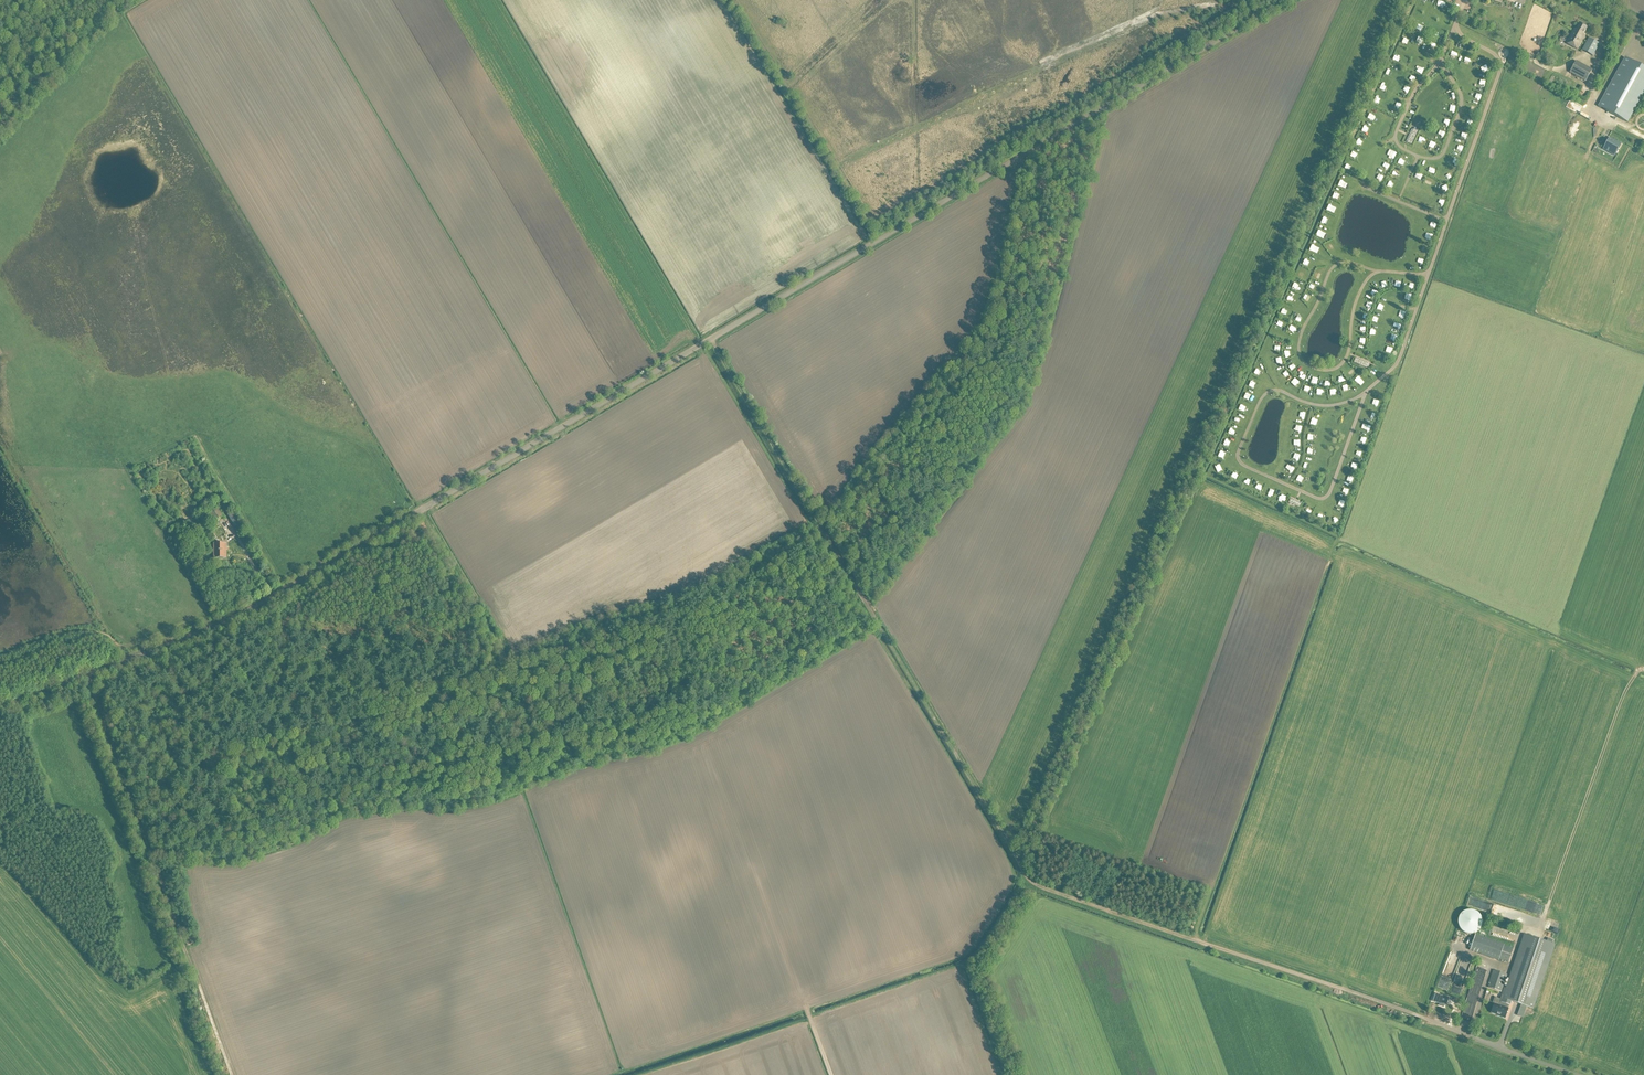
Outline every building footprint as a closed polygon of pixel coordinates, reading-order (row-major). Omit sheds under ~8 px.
[(1573,28),(1565,43),(1577,50),(1585,35),(1584,34),(1587,28),(1579,23),(1575,30),(1573,28)] [(1600,44),(1589,38),(1583,51),(1593,56),(1600,44)] [(1643,93),(1643,69),(1625,58),(1598,107),(1627,123),(1643,93)] [(1570,73),(1586,82),(1593,70),(1576,61),(1570,73)] [(1418,66),(1416,71),(1423,74),(1425,69),(1418,66)] [(1413,131),(1408,143),(1411,145),(1417,132),(1415,131),(1416,129),(1415,128),(1413,131)] [(1623,146),(1610,139),(1604,150),(1616,157),(1623,146)] [(1328,210),(1334,213),(1336,207),(1330,204),(1328,210)] [(1332,220),(1325,217),(1323,223),(1330,225),(1332,220)] [(1310,250),(1317,253),(1320,247),(1313,244),(1310,250)] [(1420,250),(1428,253),(1430,247),(1422,244),(1420,250)] [(1354,363),(1366,368),(1368,364),(1356,359),(1354,363)] [(1297,387),(1301,382),(1296,378),(1292,383),(1297,387)] [(1344,392),(1351,390),(1349,384),(1343,386),(1344,392)] [(1366,444),(1368,439),(1361,436),(1359,441),(1366,444)] [(1256,489),(1262,491),(1265,482),(1259,480),(1256,489)] [(211,524),(223,517),(218,509),(206,516),(211,524)] [(239,533),(245,529),(234,511),(228,515),(239,533)] [(170,531),(173,537),(185,530),(182,524),(170,531)] [(223,541),(210,541),(210,556),(223,556),(223,541)] [(1481,928),(1482,926),(1482,924),(1482,921),(1482,919),(1481,917),(1479,915),(1478,913),(1476,912),(1474,911),(1471,910),(1469,910),(1467,911),(1464,911),(1462,913),(1461,914),(1459,916),(1458,919),(1458,921),(1458,923),(1458,926),(1459,928),(1461,930),(1462,932),(1464,933),(1466,934),(1469,934),(1471,934),(1473,934),(1476,933),(1478,932),(1479,930),(1481,928)] [(1508,962),(1513,948),(1504,945),(1475,935),(1470,951),(1499,961),(1499,959),(1508,962)] [(1511,1001),(1531,1008),(1533,1009),(1555,945),(1553,944),(1552,944),(1546,942),(1524,935),(1506,989),(1504,989),(1500,999),(1494,998),(1493,1003),(1494,1004),(1491,1013),(1496,1015),(1505,1018),(1508,1008),(1511,1001)] [(1501,992),(1507,975),(1493,970),(1488,983),(1490,984),(1489,988),(1501,992)] [(1435,993),(1432,1001),(1445,1006),(1448,997),(1435,993)]
